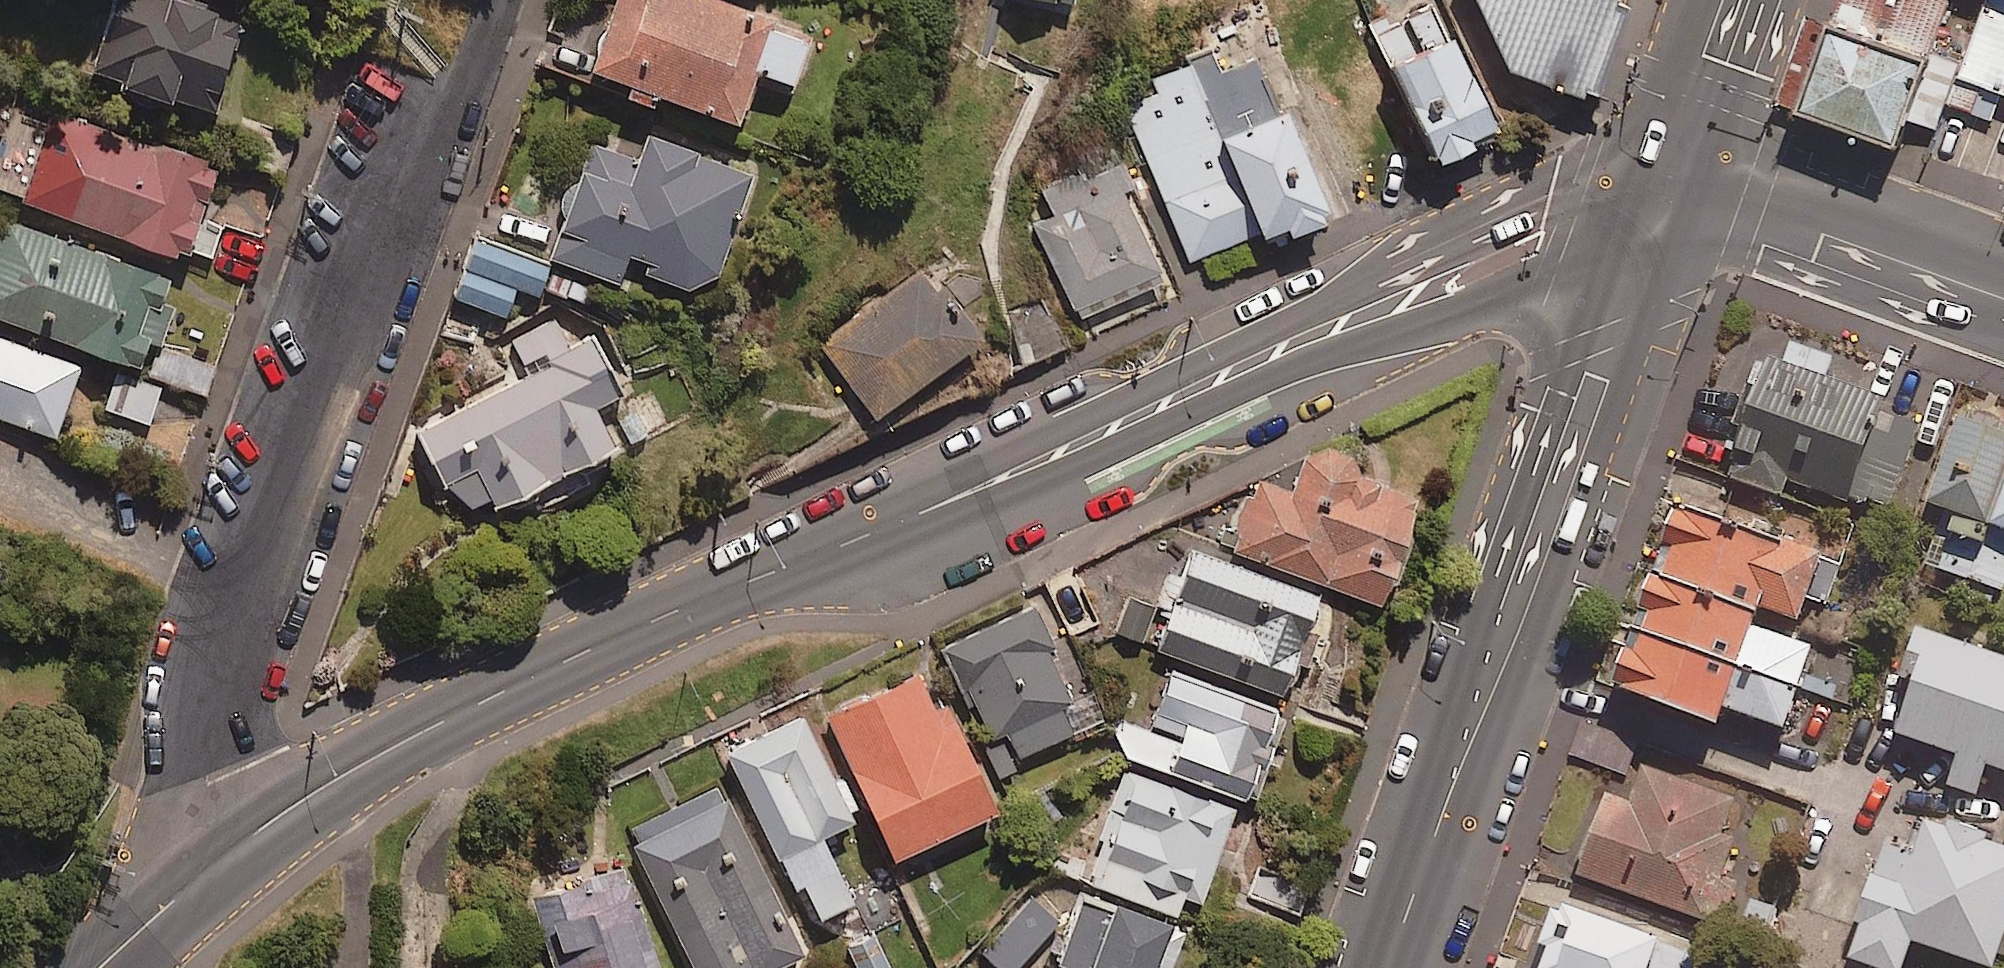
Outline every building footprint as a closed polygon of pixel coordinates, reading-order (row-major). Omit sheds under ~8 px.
[(174,0),(109,0),(86,79),(210,115),(238,19),(174,0)] [(716,0),(616,0),(590,71),(734,124),(753,71),(787,83),(805,33),(716,0)] [(1510,71),(1590,100),(1625,2),(1620,0),(1467,0),(1510,71)] [(1800,116),(1908,156),(1966,0),(1843,0),(1800,116)] [(1960,80),(2003,96),(2003,0),(1990,0),(1960,80)] [(1445,45),(1431,14),(1381,36),(1442,169),(1480,152),(1475,143),(1499,132),(1457,40),(1445,45)] [(1231,70),(1225,54),(1122,93),(1187,261),(1282,225),(1286,235),(1325,221),(1283,112),(1275,115),(1255,60),(1231,70)] [(19,196),(17,201),(183,264),(219,167),(150,141),(145,152),(49,116),(44,130),(14,118),(0,155),(0,188),(19,196)] [(750,177),(644,138),(636,161),(591,144),(549,259),(615,283),(621,265),(688,290),(714,276),(750,177)] [(1161,279),(1112,166),(1072,183),(1077,196),(1034,215),(1086,335),(1158,304),(1149,285),(1161,279)] [(4,221),(0,232),(0,319),(133,368),(143,340),(158,345),(170,312),(155,307),(165,279),(4,221)] [(528,259),(477,239),(454,296),(505,316),(528,259)] [(974,345),(920,271),(818,345),(872,419),(974,345)] [(1070,346),(1047,298),(1006,318),(1028,365),(1070,346)] [(570,348),(556,320),(511,343),(528,375),(418,431),(465,523),(640,433),(591,337),(570,348)] [(0,339),(0,419),(52,438),(78,367),(0,339)] [(1828,358),(1790,346),(1782,369),(1763,362),(1724,480),(1782,498),(1787,482),(1890,516),(1919,426),(1878,413),(1882,400),(1821,380),(1828,358)] [(213,365),(161,350),(152,379),(204,394),(213,365)] [(158,389),(112,376),(102,411),(148,424),(158,389)] [(2003,494),(2003,433),(1964,418),(1932,509),(1958,518),(1940,571),(1973,583),(2003,494)] [(1356,464),(1308,446),(1290,494),(1255,481),(1229,548),(1377,606),(1417,502),(1351,477),(1356,464)] [(1973,583),(2003,594),(2003,494),(1973,583)] [(1842,570),(1682,513),(1617,695),(1720,732),(1727,713),(1787,734),(1816,653),(1755,631),(1762,613),(1802,627),(1811,601),(1829,607),(1842,570)] [(1317,594),(1195,547),(1156,649),(1291,701),(1317,634),(1303,629),(1317,594)] [(1097,625),(1077,575),(1050,586),(1071,636),(1097,625)] [(1154,613),(1129,599),(1112,631),(1137,644),(1154,613)] [(1080,728),(1027,609),(947,645),(987,736),(1003,728),(1016,756),(1080,728)] [(1921,634),(1902,687),(1915,691),(1899,738),(1964,760),(1953,791),(1979,799),(1989,770),(2003,775),(2003,662),(1921,634)] [(1281,712),(1169,670),(1149,723),(1182,735),(1168,772),(1247,802),(1281,712)] [(932,709),(916,676),(825,717),(890,859),(991,813),(942,705),(932,709)] [(851,822),(800,718),(724,755),(787,884),(799,879),(818,919),(850,903),(818,838),(851,822)] [(1748,807),(1641,769),(1630,799),(1611,793),(1581,879),(1721,928),(1736,886),(1722,881),(1748,807)] [(1232,809),(1122,772),(1085,884),(1176,914),(1181,897),(1200,904),(1232,809)] [(719,788),(629,831),(694,967),(774,967),(799,956),(719,788)] [(2003,954),(2003,851),(1987,845),(1989,840),(1929,819),(1916,854),(1889,845),(1847,962),(1863,967),(1907,967),(1915,947),(1975,967),(1999,967),(2003,954)] [(1310,887),(1265,869),(1253,898),(1298,916),(1310,887)] [(627,875),(530,905),(550,967),(656,967),(627,875)] [(1081,897),(1057,965),(1065,967),(1153,967),(1168,928),(1081,897)] [(1029,899),(980,952),(997,967),(1014,967),(1055,924),(1029,899)] [(1561,913),(1541,967),(1704,967),(1706,964),(1561,913)] [(872,934),(847,946),(857,967),(887,967),(872,934)]
